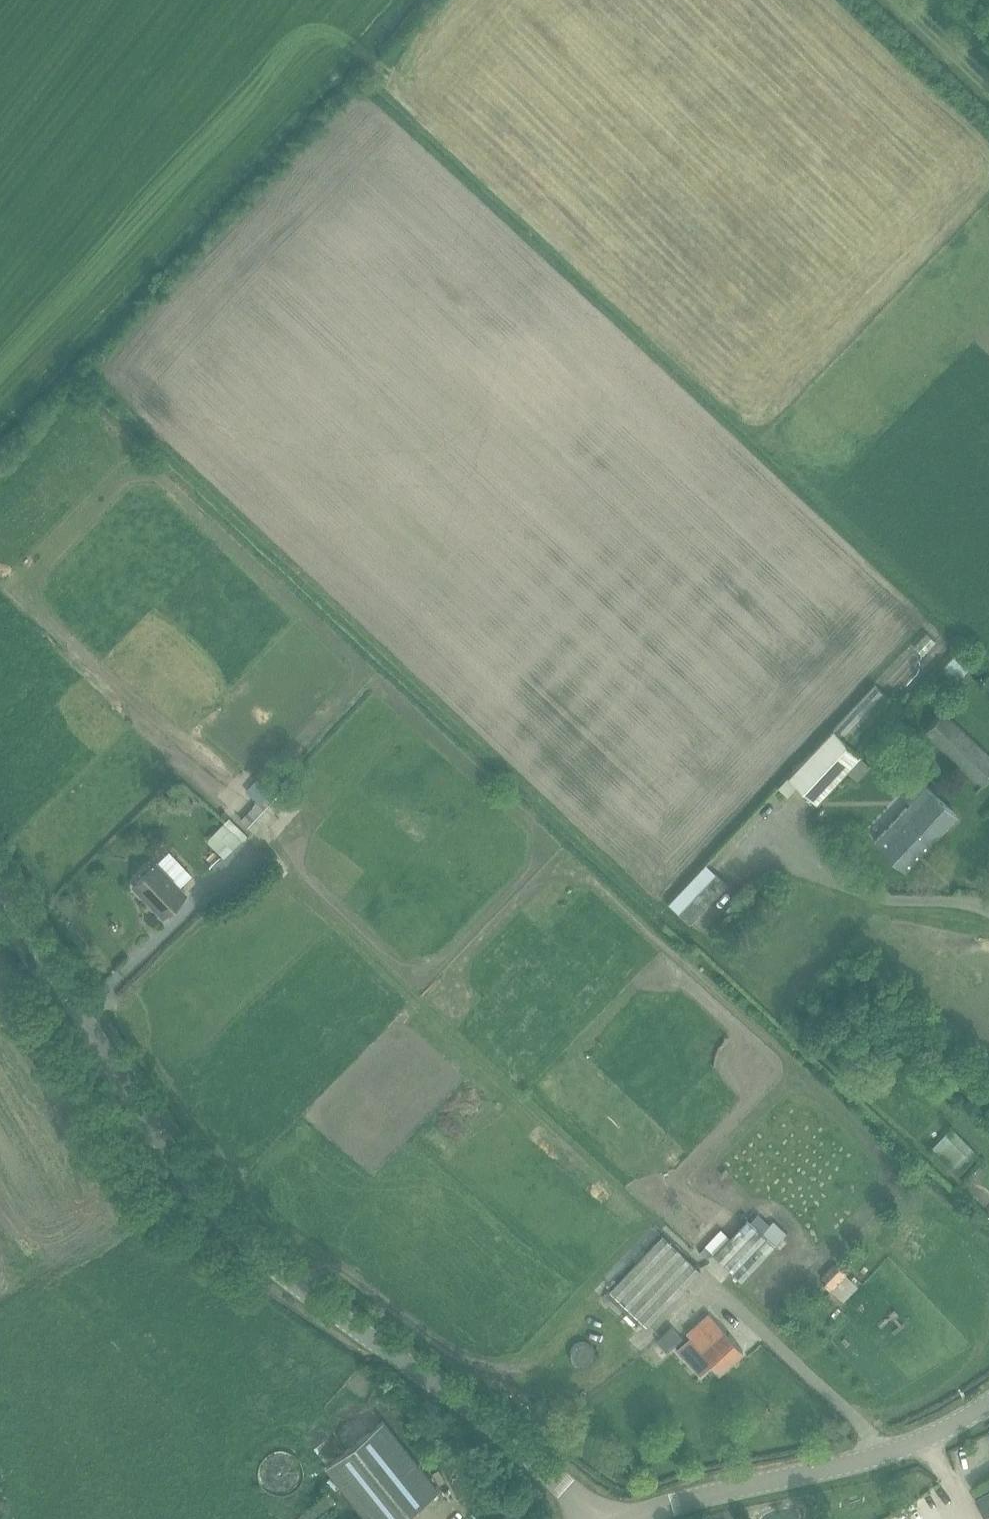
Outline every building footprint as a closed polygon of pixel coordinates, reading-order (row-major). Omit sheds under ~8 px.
[(947,703),(972,676),(958,662),(932,689),(947,703)] [(873,685),(778,787),(787,795),(796,785),(817,803),(862,756),(861,755),(901,711),(873,685)] [(988,779),(988,755),(943,711),(925,731),(983,785),(988,779)] [(911,774),(896,790),(910,803),(875,841),(906,870),(956,815),(911,774)] [(242,819),(255,833),(279,807),(266,794),(242,819)] [(156,864),(148,872),(133,886),(146,900),(147,899),(154,905),(153,906),(163,917),(186,894),(156,864)] [(678,914),(690,925),(728,885),(716,874),(678,914)] [(954,1183),(973,1163),(950,1142),(932,1162),(954,1183)] [(713,1254),(742,1281),(775,1246),(746,1219),(713,1254)] [(610,1289),(647,1325),(700,1269),(662,1234),(610,1289)] [(686,1334),(720,1370),(742,1350),(709,1313),(686,1334)] [(660,1344),(667,1352),(682,1338),(671,1326),(656,1340),(660,1344)] [(439,1490),(385,1422),(328,1468),(369,1518),(402,1518),(439,1490)] [(301,1474),(301,1470),(301,1465),(299,1461),(297,1457),(294,1453),(287,1448),(283,1447),(278,1446),(273,1447),(269,1448),(262,1453),(257,1460),(255,1465),(255,1469),(255,1474),(257,1479),(261,1486),(268,1490),(277,1493),(282,1492),(286,1491),(293,1487),(297,1483),(299,1479),(301,1474)] [(986,1517),(988,1518),(988,1491),(976,1500),(986,1517)] [(516,1507),(501,1518),(525,1518),(516,1507)]
